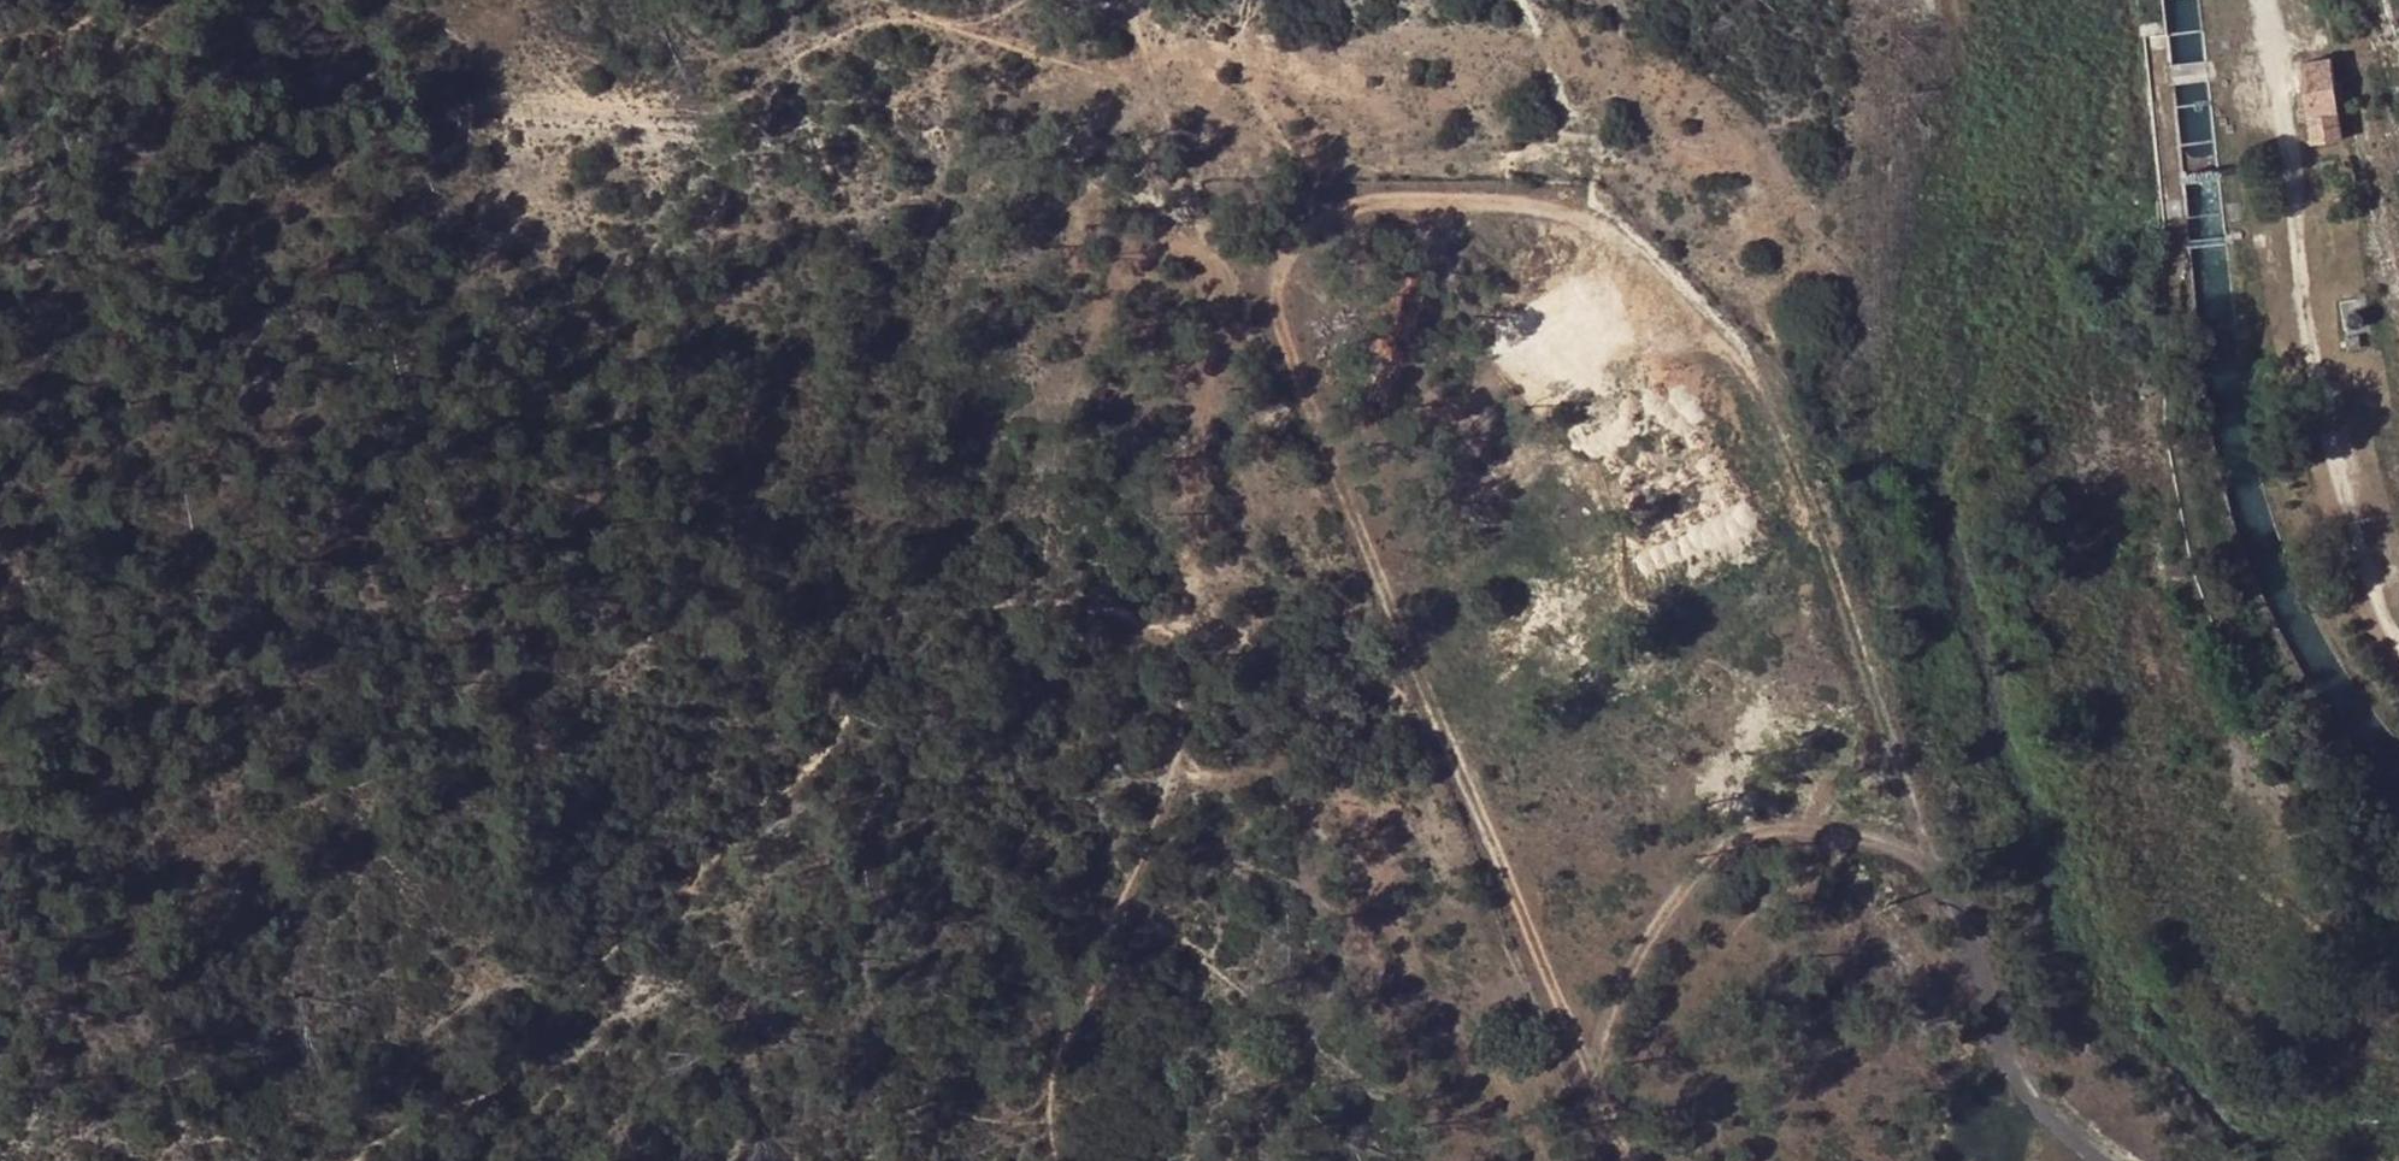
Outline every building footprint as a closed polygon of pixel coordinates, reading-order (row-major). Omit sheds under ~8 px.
[(2329,61),(2299,65),(2309,146),(2339,142),(2336,117),(2350,114),(2347,76),(2331,79),(2329,61)]
